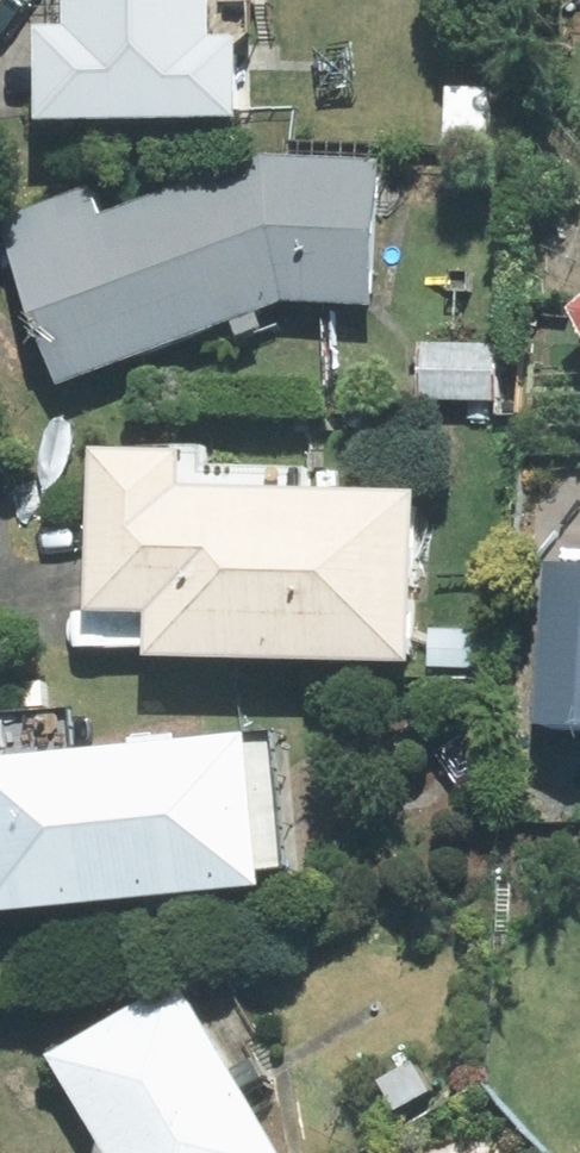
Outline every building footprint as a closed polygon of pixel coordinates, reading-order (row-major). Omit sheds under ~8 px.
[(60,25),(34,25),(34,117),(232,116),(232,41),(269,41),(269,0),(60,0),(60,25)] [(7,247),(57,380),(280,298),(369,303),(376,159),(261,153),(98,213),(7,247)] [(87,184),(0,215),(0,227),(7,247),(98,213),(87,184)] [(569,308),(579,329),(579,297),(569,308)] [(494,345),(419,342),(417,398),(492,400),(494,345)] [(402,658),(408,491),(310,485),(311,464),(209,462),(204,447),(198,445),(84,443),(82,608),(74,608),(74,643),(142,645),(142,653),(402,658)] [(549,561),(539,721),(579,724),(579,563),(549,561)] [(252,881),(251,869),(281,866),(267,730),(74,748),(70,706),(0,713),(0,905),(252,881)] [(97,1139),(94,1152),(272,1152),(174,984),(49,1055),(97,1139)] [(449,1099),(425,1054),(381,1077),(406,1122),(449,1099)]
